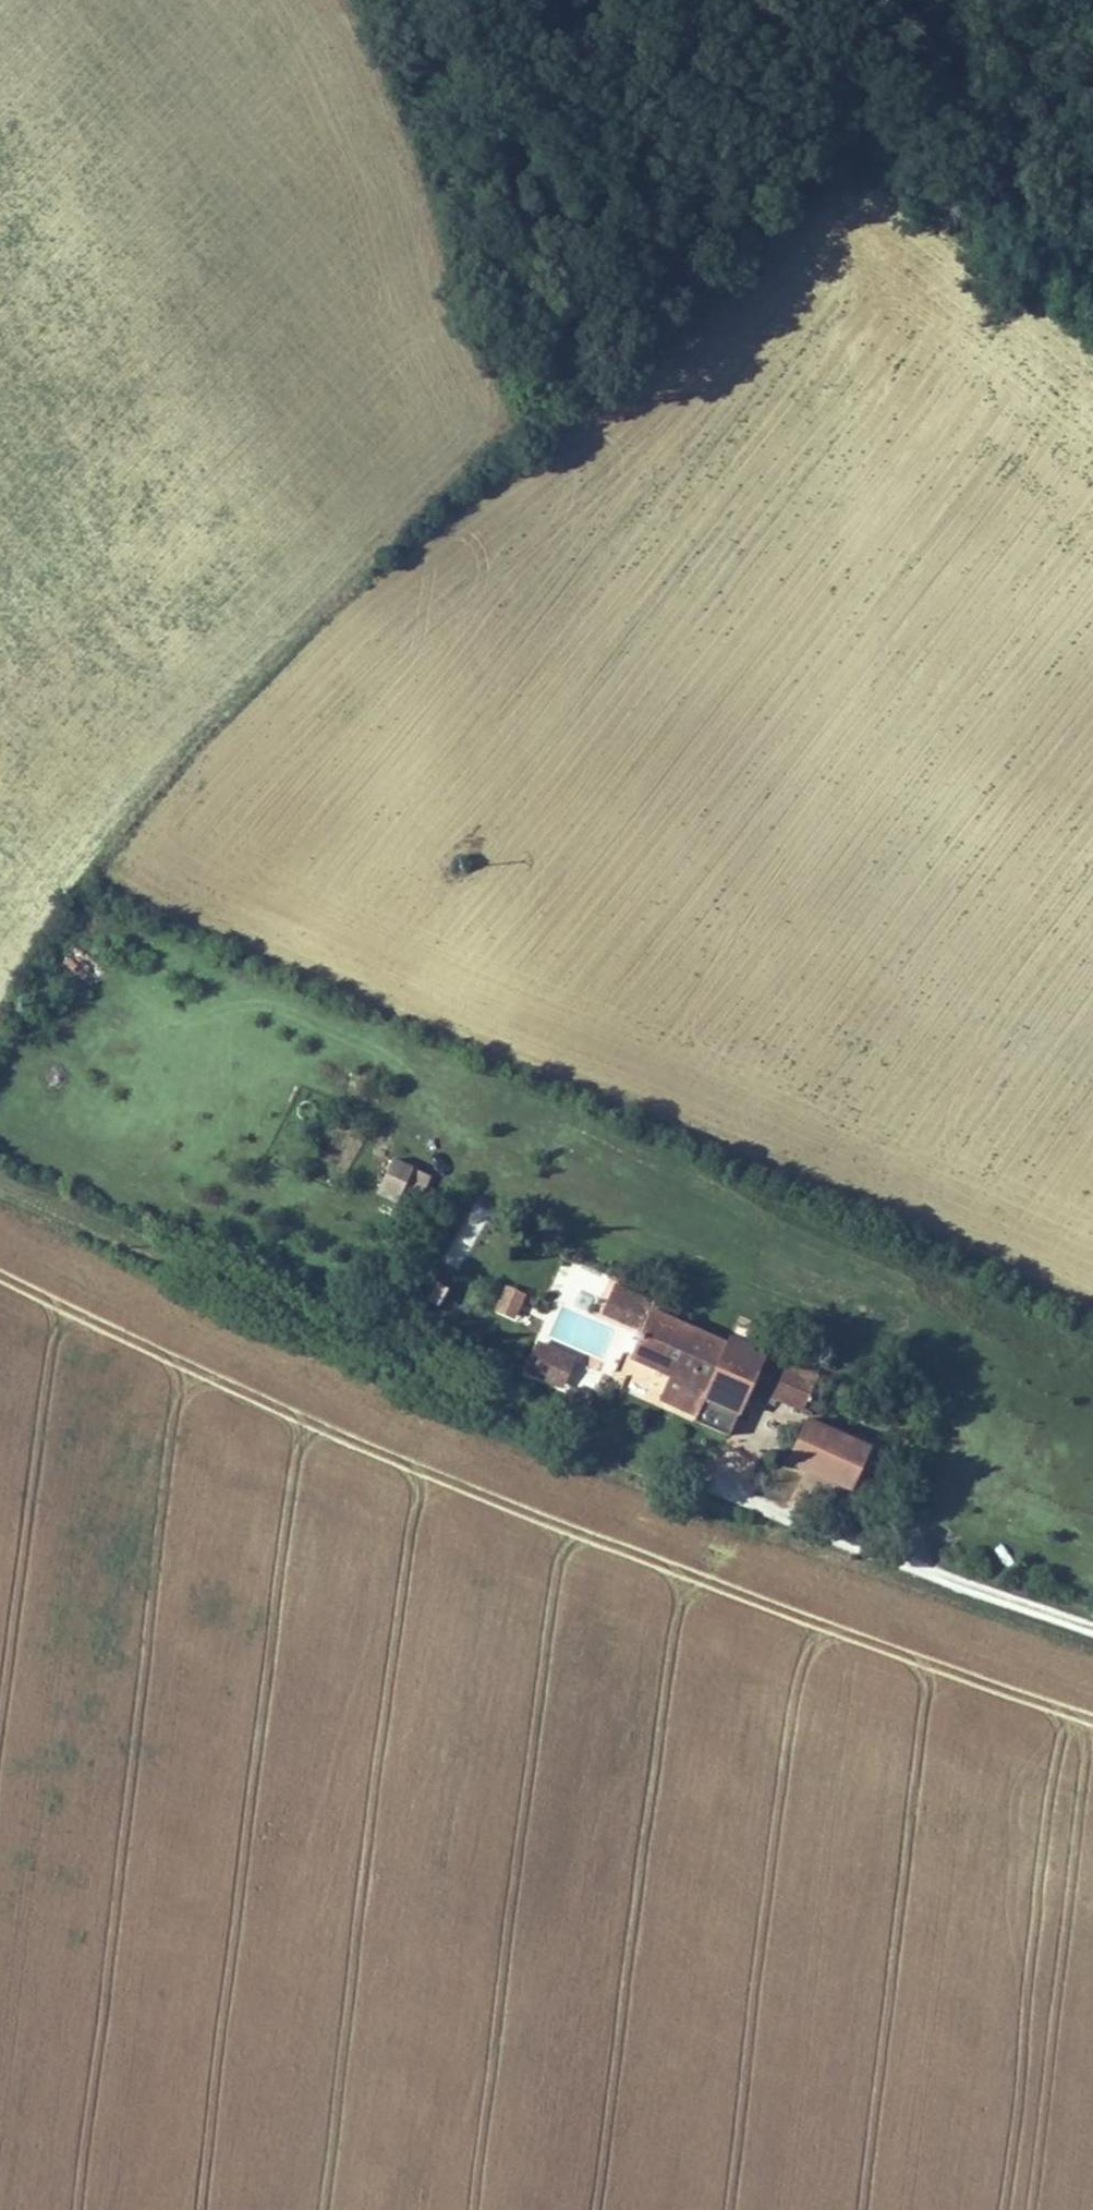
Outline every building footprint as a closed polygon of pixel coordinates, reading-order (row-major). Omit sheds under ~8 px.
[(90,989),(105,971),(76,946),(61,964),(90,989)] [(417,1206),(431,1175),(391,1158),(377,1188),(417,1206)] [(819,1373),(727,1333),(725,1340),(651,1308),(655,1299),(614,1282),(600,1314),(640,1331),(628,1357),(669,1375),(706,1390),(702,1398),(738,1413),(749,1388),(802,1411),(819,1373)] [(514,1318),(524,1292),(504,1284),(493,1310),(514,1318)] [(575,1357),(536,1340),(523,1371),(561,1388),(575,1357)] [(702,1398),(706,1390),(669,1375),(658,1399),(695,1415),(702,1398)] [(585,1394),(568,1386),(565,1392),(583,1400),(585,1394)] [(728,1436),(738,1413),(702,1398),(695,1415),(693,1420),(728,1436)] [(806,1416),(785,1462),(851,1491),(871,1446),(806,1416)]
